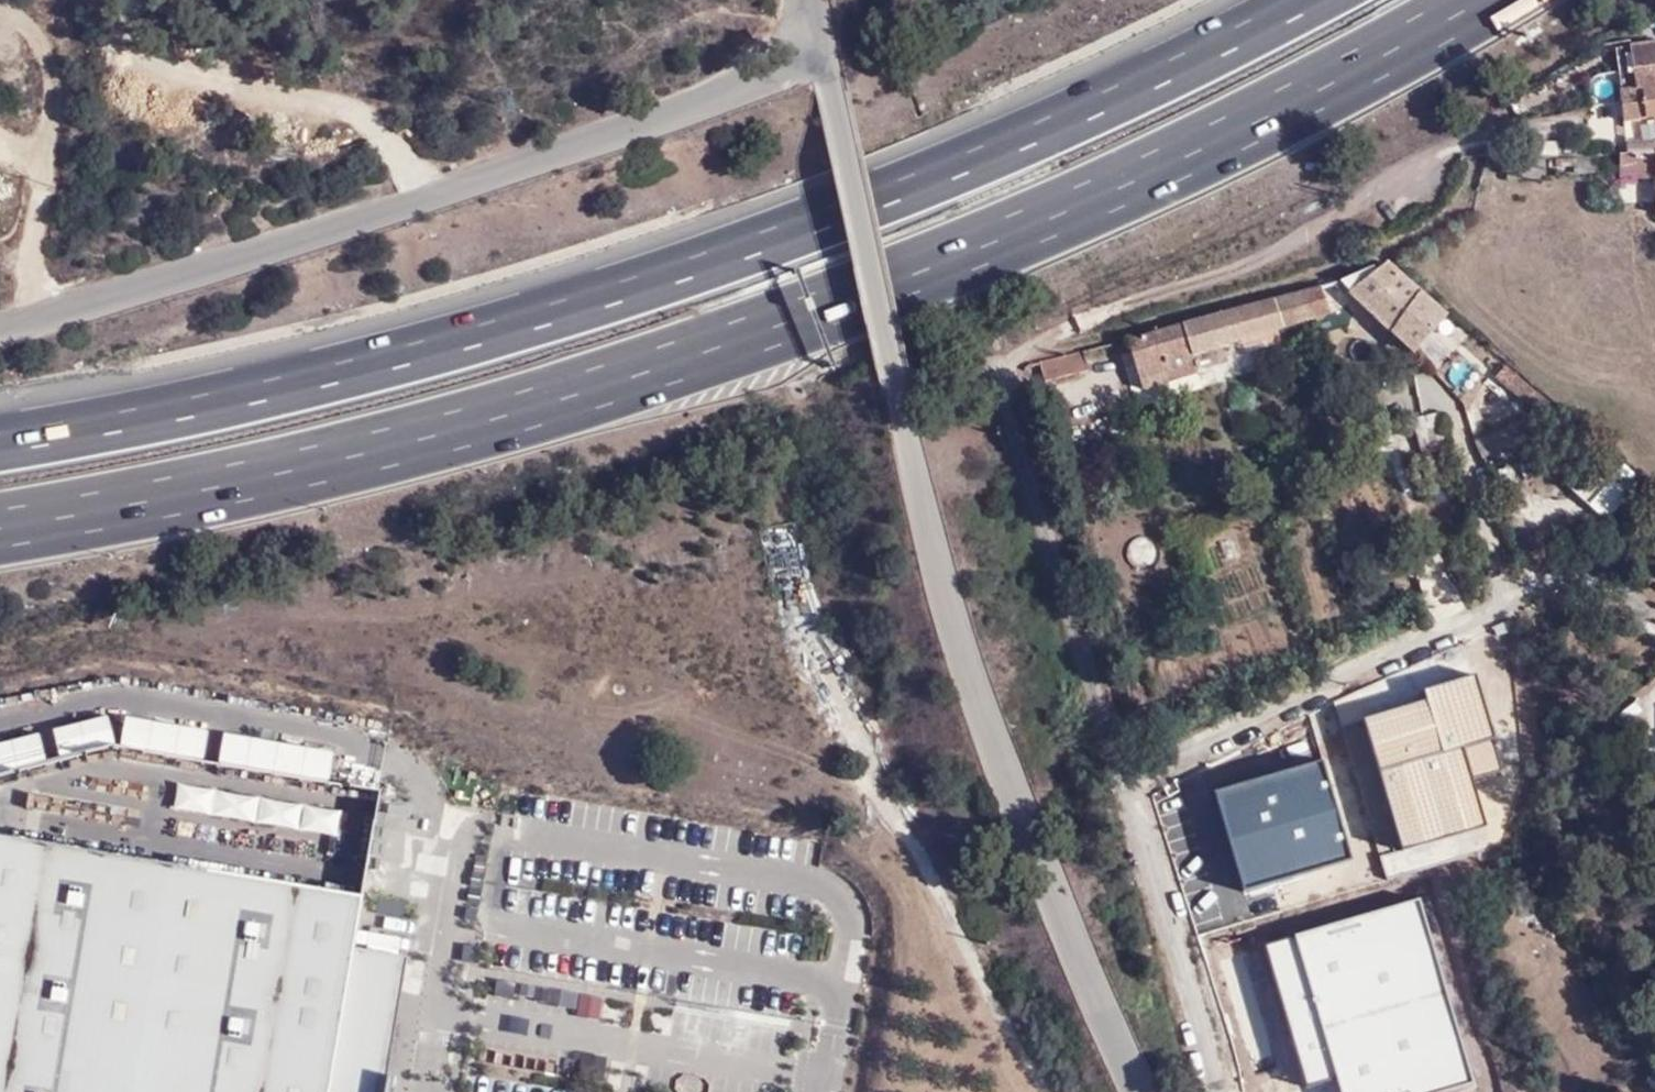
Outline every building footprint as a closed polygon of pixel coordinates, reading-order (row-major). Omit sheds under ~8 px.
[(1630,45),(1633,70),(1654,68),(1654,42),(1630,45)] [(1633,70),(1634,90),(1617,92),(1621,123),(1654,118),(1654,68),(1633,70)] [(1547,176),(1545,157),(1509,159),(1511,179),(1547,176)] [(1618,161),(1617,182),(1618,182),(1654,183),(1654,161),(1618,161)] [(1348,295),(1354,302),(1413,356),(1445,320),(1385,266),(1376,273),(1373,270),(1342,284),(1348,295)] [(1330,321),(1323,290),(1267,305),(1277,336),(1330,321)] [(1229,348),(1277,336),(1267,305),(1133,339),(1138,359),(1157,353),(1160,365),(1198,356),(1203,376),(1232,368),(1229,348)] [(1094,370),(1089,349),(1078,351),(1050,358),(1049,358),(1056,379),(1058,378),(1060,378),(1094,370)] [(1146,389),(1203,376),(1198,356),(1160,365),(1157,353),(1138,359),(1146,389)] [(1504,370),(1496,380),(1525,405),(1548,425),(1557,415),(1534,395),(1504,370)] [(1442,416),(1421,424),(1432,458),(1454,453),(1442,416)] [(1536,437),(1527,421),(1473,446),(1481,463),(1536,437)] [(1604,455),(1595,464),(1640,502),(1648,493),(1604,455)] [(1500,769),(1473,676),(1426,690),(1429,699),(1365,718),(1402,844),(1485,820),(1472,777),(1500,769)] [(205,756),(210,728),(126,713),(121,741),(205,756)] [(55,727),(61,753),(116,740),(110,714),(55,727)] [(225,729),(219,755),(331,777),(336,751),(225,729)] [(48,758),(40,730),(0,740),(0,771),(48,758)] [(1320,760),(1218,790),(1247,887),(1349,857),(1320,760)] [(369,887),(384,784),(300,772),(296,800),(178,783),(174,810),(349,835),(344,866),(306,860),(304,878),(369,887)] [(355,949),(364,898),(0,836),(0,1091),(331,1091),(355,949)] [(1336,1075),(1342,1091),(1437,1091),(1475,1080),(1421,898),(1267,945),(1308,1083),(1336,1075)] [(355,949),(331,1091),(386,1091),(409,959),(355,949)]
